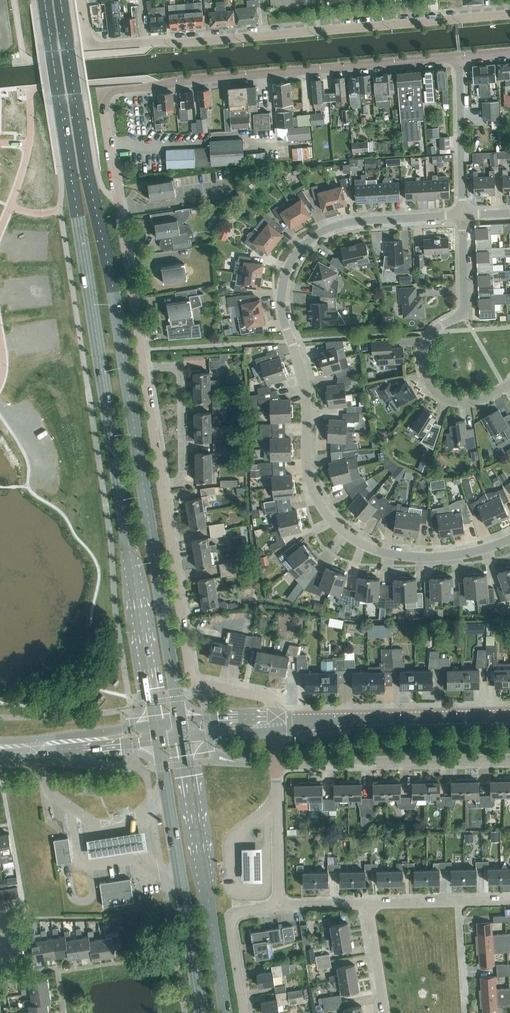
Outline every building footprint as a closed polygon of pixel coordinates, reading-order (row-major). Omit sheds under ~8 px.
[(103,3),(105,2),(107,12),(109,35),(109,34),(109,35),(121,34),(119,22),(120,22),(119,19),(118,17),(121,17),(119,0),(102,0),(103,3)] [(159,31),(156,6),(151,7),(151,0),(147,1),(147,8),(148,8),(150,31),(159,31)] [(225,0),(221,1),(223,25),(235,24),(234,10),(226,10),(225,0)] [(260,6),(259,0),(247,0),(247,7),(236,8),(237,24),(258,22),(257,6),(260,6)] [(223,25),(221,1),(216,1),(217,11),(209,12),(211,26),(223,25)] [(196,27),(194,2),(185,3),(186,12),(188,28),(196,27)] [(197,2),(194,2),(196,27),(204,27),(203,10),(202,6),(198,6),(197,2)] [(179,29),(177,3),(169,4),(171,29),(179,29)] [(186,12),(185,3),(177,3),(179,29),(188,28),(186,12)] [(127,29),(127,34),(140,33),(138,16),(137,5),(132,6),(133,17),(125,18),(126,26),(126,29),(127,29)] [(165,6),(156,6),(159,31),(167,30),(165,6)] [(509,63),(498,64),(499,79),(505,79),(506,85),(505,85),(506,93),(505,93),(506,108),(509,108),(509,78),(509,63)] [(496,81),(494,64),(473,66),(475,83),(481,82),(482,97),(491,96),(490,81),(496,81)] [(443,88),(444,103),(449,103),(446,68),(436,69),(437,89),(443,88)] [(436,99),(434,69),(423,70),(425,90),(423,90),(423,100),(436,99)] [(425,119),(423,100),(423,90),(421,70),(397,73),(403,140),(419,139),(417,120),(425,119)] [(384,74),(384,75),(385,86),(382,86),(383,93),(381,93),(382,99),(383,106),(389,106),(388,93),(394,92),(392,73),(384,74)] [(363,92),(371,91),(370,75),(359,76),(359,77),(359,84),(361,107),(361,112),(367,112),(366,104),(366,103),(365,98),(363,98),(363,92)] [(384,75),(374,76),(377,107),(383,106),(382,99),(381,93),(383,93),(382,86),(385,86),(384,75)] [(359,84),(359,77),(353,77),(353,76),(350,77),(348,77),(350,103),(353,107),(361,107),(359,84)] [(334,92),(329,92),(330,100),(336,100),(337,106),(344,106),(344,99),(346,99),(344,77),(335,78),(336,81),(333,81),(334,92)] [(330,100),(329,92),(325,93),(324,82),(321,82),(321,79),(312,80),(314,102),(314,107),(322,106),(322,101),(330,100)] [(292,110),(291,104),(292,104),(291,95),(292,94),(292,91),(291,91),(290,82),(273,83),(275,105),(281,105),(282,111),(276,112),(277,127),(294,126),(292,110)] [(270,112),(258,113),(257,103),(256,85),(247,86),(251,129),(255,129),(270,128),(270,112)] [(251,129),(247,86),(228,87),(230,107),(224,108),(226,131),(232,131),(232,128),(250,127),(250,129),(251,129)] [(205,110),(205,109),(204,105),(211,104),(209,89),(199,90),(201,118),(197,119),(197,122),(198,132),(208,131),(207,117),(208,117),(207,109),(205,110)] [(181,98),(181,107),(180,107),(181,120),(188,120),(187,107),(195,106),(194,97),(193,97),(193,91),(191,91),(190,91),(187,91),(187,92),(181,92),(181,98)] [(173,92),(158,93),(159,102),(154,103),(154,102),(153,102),(154,112),(153,112),(153,120),(167,114),(167,108),(174,107),(173,92)] [(500,119),(499,101),(485,102),(486,119),(500,119)] [(323,112),(311,113),(312,125),(324,124),(323,112)] [(312,125),(311,114),(297,115),(298,126),(310,125),(312,125)] [(311,138),(310,125),(298,126),(294,126),(277,127),(274,127),(275,133),(289,140),(311,138)] [(450,148),(449,136),(439,136),(440,148),(450,148)] [(166,149),(167,168),(196,166),(196,165),(244,163),(244,161),(261,160),(261,153),(243,153),(243,139),(210,140),(211,147),(166,149)] [(367,151),(367,141),(352,142),(353,152),(367,151)] [(294,146),(295,158),(314,157),(313,145),(294,146)] [(436,145),(427,146),(428,153),(436,153),(436,145)] [(473,152),(473,163),(484,163),(483,152),(473,152)] [(498,165),(498,153),(490,153),(491,165),(498,165)] [(495,194),(495,176),(495,170),(490,170),(490,176),(484,176),(485,194),(495,194)] [(485,194),(484,176),(478,177),(478,171),(473,171),(474,195),(485,194)] [(367,201),(366,180),(366,174),(361,174),(362,179),(355,179),(356,202),(367,201)] [(438,179),(438,176),(437,176),(437,174),(432,174),(433,180),(427,180),(428,197),(439,197),(438,179)] [(450,196),(449,179),(448,179),(448,177),(446,175),(438,176),(438,179),(439,197),(450,196)] [(389,200),(387,176),(385,176),(383,180),(383,183),(377,183),(378,200),(389,200)] [(400,199),(399,182),(393,182),(392,176),(387,176),(389,200),(400,199)] [(428,197),(427,180),(420,180),(420,176),(416,176),(416,181),(417,198),(428,197)] [(251,187),(257,182),(253,177),(246,182),(251,187)] [(166,197),(176,196),(173,178),(148,182),(150,200),(160,198),(163,201),(165,201),(166,197)] [(349,190),(346,178),(340,179),(342,186),(330,189),(335,207),(340,205),(341,206),(346,205),(346,204),(343,192),(349,190)] [(378,200),(377,183),(377,179),(366,180),(367,201),(378,200)] [(417,198),(416,181),(405,181),(406,199),(417,198)] [(246,186),(240,183),(236,193),(242,195),(246,186)] [(335,207),(330,189),(319,192),(317,185),(311,186),(314,199),(320,197),(323,210),(323,209),(324,210),(330,209),(329,208),(335,207)] [(304,204),(309,201),(302,190),(297,193),(301,199),(291,205),(301,221),(306,218),(306,219),(311,215),(311,214),(304,204)] [(301,221),(291,205),(281,212),(277,206),(272,209),(279,220),(284,217),(291,227),(292,228),(297,225),(296,224),(301,221)] [(183,222),(181,222),(180,221),(182,220),(184,219),(186,218),(188,216),(189,214),(190,212),(190,210),(190,208),(198,207),(198,206),(175,210),(176,211),(152,215),(154,225),(155,225),(157,237),(171,235),(174,250),(192,247),(191,238),(188,239),(187,231),(193,230),(192,228),(191,226),(189,225),(187,223),(185,222),(183,222)] [(276,222),(266,214),(255,227),(275,243),(279,239),(279,240),(283,235),(282,234),(273,226),(276,222)] [(492,247),(491,233),(503,233),(503,223),(475,224),(476,248),(492,247)] [(227,230),(222,227),(218,237),(223,239),(227,230)] [(275,243),(255,227),(257,229),(250,238),(248,236),(244,241),(254,249),(258,245),(268,253),(272,248),(271,248),(275,243)] [(449,252),(448,237),(440,238),(440,235),(434,236),(434,238),(424,239),(425,253),(441,252),(441,257),(443,258),(447,258),(448,256),(448,252),(449,252)] [(403,258),(402,240),(387,241),(388,255),(385,256),(385,255),(383,267),(384,266),(394,268),(395,273),(412,272),(411,258),(403,258)] [(369,261),(365,242),(342,247),(344,257),(337,259),(333,256),(330,262),(342,270),(345,265),(346,265),(346,266),(369,261)] [(493,270),(493,257),(505,256),(504,246),(503,246),(497,247),(492,247),(476,248),(477,271),(493,270)] [(263,270),(264,264),(263,264),(250,262),(251,256),(238,255),(238,260),(236,260),(236,259),(234,272),(261,275),(262,270),(263,270)] [(187,279),(185,263),(161,267),(164,283),(187,279)] [(333,296),(334,288),(339,280),(335,278),(334,277),(337,272),(319,263),(309,280),(315,283),(315,288),(314,289),(317,289),(317,295),(320,295),(320,303),(311,303),(312,310),(309,310),(309,317),(312,316),(313,324),(339,323),(345,322),(336,307),(335,297),(333,296)] [(495,294),(494,280),(506,279),(505,270),(493,270),(477,271),(479,295),(495,294)] [(261,287),(261,281),(260,281),(261,275),(234,272),(243,273),(242,285),(235,284),(234,290),(247,291),(247,286),(260,287),(261,287)] [(415,274),(415,282),(424,282),(424,274),(415,274)] [(194,320),(192,308),(202,304),(199,294),(203,294),(203,293),(197,294),(197,289),(198,289),(198,288),(175,292),(176,301),(167,303),(169,319),(169,318),(170,323),(167,324),(168,328),(166,328),(166,329),(168,329),(169,338),(177,338),(201,336),(199,319),(194,320)] [(422,308),(421,297),(415,297),(415,288),(399,289),(400,303),(404,303),(405,316),(416,315),(416,317),(424,316),(423,308),(422,308)] [(496,318),(495,304),(507,303),(507,293),(495,294),(479,295),(480,319),(496,318)] [(261,305),(262,305),(261,299),(260,299),(248,302),(247,296),(240,297),(240,295),(227,297),(229,306),(235,304),(238,316),(263,311),(261,305)] [(266,322),(265,316),(264,317),(263,311),(238,316),(241,333),(254,331),(253,325),(265,323),(265,322),(266,322)] [(327,351),(319,353),(322,363),(339,359),(339,358),(346,356),(343,347),(345,347),(343,340),(326,341),(327,351)] [(380,364),(404,362),(403,347),(392,348),(391,340),(372,341),(373,356),(380,356),(380,364)] [(225,368),(225,360),(228,360),(228,353),(220,353),(220,360),(209,360),(209,368),(225,368)] [(264,373),(283,367),(280,357),(269,360),(267,354),(255,358),(257,365),(252,367),(255,376),(264,373)] [(346,356),(339,358),(339,359),(322,363),(325,374),(337,370),(339,377),(351,375),(348,367),(346,356)] [(287,377),(283,367),(264,373),(268,383),(287,377)] [(210,372),(201,373),(201,369),(192,370),(193,386),(194,386),(194,387),(215,386),(219,386),(219,379),(210,379),(210,372)] [(340,384),(327,385),(328,396),(346,394),(345,388),(349,388),(349,384),(351,383),(351,375),(339,377),(340,384)] [(375,389),(380,386),(377,381),(366,387),(371,396),(377,393),(375,389)] [(385,400),(392,396),(394,399),(391,401),(390,404),(394,410),(395,410),(399,408),(399,407),(398,405),(407,399),(408,401),(417,396),(413,391),(412,392),(405,381),(392,389),(389,384),(379,390),(385,400)] [(257,387),(258,393),(271,391),(270,385),(257,387)] [(210,400),(210,391),(215,391),(215,386),(194,387),(195,401),(210,400)] [(291,410),(290,399),(278,399),(277,391),(277,390),(271,391),(258,393),(249,395),(250,401),(264,399),(265,410),(263,410),(263,411),(271,410),(291,410)] [(353,394),(346,394),(328,396),(329,407),(351,405),(351,400),(352,400),(352,394),(353,394)] [(433,449),(438,434),(432,432),(434,425),(432,424),(436,418),(431,414),(432,412),(424,407),(412,426),(417,430),(416,432),(424,436),(421,441),(433,449)] [(232,412),(239,419),(239,420),(241,419),(244,417),(241,413),(239,410),(237,408),(232,412)] [(509,439),(509,417),(505,420),(499,409),(481,419),(486,427),(487,426),(491,434),(503,428),(509,439)] [(291,421),(291,410),(271,410),(271,421),(291,421)] [(195,413),(195,427),(211,426),(211,412),(195,413)] [(329,419),(329,430),(346,431),(352,431),(354,431),(354,426),(355,425),(357,425),(358,424),(358,423),(359,422),(359,412),(357,412),(354,412),(343,413),(342,420),(341,420),(329,419)] [(466,447),(475,446),(473,428),(466,429),(465,420),(456,421),(456,424),(450,425),(451,432),(447,433),(449,446),(460,445),(460,443),(466,442),(466,447)] [(211,440),(211,431),(216,431),(216,426),(211,426),(195,427),(195,441),(211,440)] [(354,437),(352,437),(352,431),(346,431),(329,430),(328,440),(341,441),(342,450),(358,449),(358,442),(353,442),(354,437)] [(237,446),(237,442),(234,442),(234,438),(223,438),(223,440),(213,440),(213,446),(226,446),(230,446),(237,446)] [(291,448),(291,438),(271,438),(271,449),(291,448)] [(291,448),(271,449),(264,449),(264,459),(291,459),(291,448)] [(354,456),(359,455),(358,449),(342,450),(343,459),(329,462),(332,473),(349,469),(358,466),(357,466),(354,456)] [(195,455),(195,467),(217,466),(217,461),(212,462),(212,452),(196,453),(196,455),(195,455)] [(380,461),(390,458),(383,452),(378,453),(380,461)] [(395,462),(391,459),(383,461),(385,468),(395,462)] [(420,470),(426,473),(429,463),(424,461),(420,470)] [(403,466),(401,465),(400,465),(392,475),(399,481),(406,468),(403,466)] [(212,480),(212,471),(217,471),(217,466),(195,467),(195,479),(196,479),(196,481),(212,480)] [(349,469),(332,473),(334,483),(346,480),(347,484),(351,489),(366,480),(363,476),(361,476),(358,466),(349,469)] [(293,485),(292,474),(267,477),(268,482),(272,482),(273,487),(293,485)] [(468,499),(473,497),(468,478),(463,480),(468,499)] [(438,479),(439,488),(446,487),(444,479),(438,479)] [(369,500),(364,496),(369,490),(366,487),(368,484),(366,480),(351,489),(354,494),(357,497),(349,506),(357,513),(369,500)] [(294,495),(293,485),(273,487),(274,498),(294,495)] [(209,504),(208,495),(216,494),(214,486),(200,489),(202,498),(187,500),(189,514),(204,512),(203,505),(209,504)] [(245,494),(244,486),(236,487),(237,495),(245,494)] [(509,500),(503,488),(494,492),(486,493),(485,492),(498,520),(509,515),(503,503),(509,500)] [(498,520),(485,492),(484,492),(485,494),(479,499),(470,503),(475,516),(481,513),(487,525),(498,520)] [(380,519),(382,515),(388,503),(389,500),(383,497),(378,502),(373,498),(373,497),(370,501),(369,500),(357,513),(365,521),(370,515),(380,519)] [(406,534),(409,513),(401,511),(402,503),(397,502),(397,505),(388,503),(382,515),(390,516),(389,518),(395,518),(393,532),(406,534)] [(449,504),(449,506),(450,512),(453,533),(465,531),(463,518),(469,517),(467,502),(460,503),(459,503),(458,502),(456,502),(453,502),(451,503),(450,504),(449,504)] [(299,520),(296,509),(279,513),(278,511),(277,505),(265,507),(266,513),(271,513),(272,520),(278,519),(279,524),(299,520)] [(449,506),(430,509),(432,523),(439,522),(441,535),(453,533),(450,512),(449,506)] [(421,514),(409,513),(406,534),(418,535),(420,522),(426,523),(428,509),(422,508),(421,514)] [(206,525),(204,512),(189,514),(191,528),(206,525)] [(283,538),(283,539),(282,535),(301,530),(299,520),(279,524),(280,530),(275,531),(277,541),(270,545),(273,550),(286,544),(283,538)] [(225,529),(224,522),(209,525),(210,531),(225,529)] [(230,534),(229,528),(225,529),(210,531),(211,537),(226,535),(226,534),(230,534)] [(216,544),(209,545),(208,537),(193,540),(195,554),(217,550),(216,544)] [(289,570),(313,551),(308,545),(306,546),(304,543),(293,552),(289,547),(278,556),(289,570)] [(212,565),(210,551),(217,550),(195,554),(197,567),(212,565)] [(313,577),(307,569),(318,561),(316,558),(317,557),(313,551),(289,570),(304,589),(313,577)] [(260,556),(262,565),(268,564),(267,555),(260,556)] [(220,564),(220,570),(233,568),(232,562),(220,564)] [(329,590),(337,568),(330,566),(329,568),(326,567),(321,580),(313,577),(304,589),(320,595),(323,588),(329,590)] [(508,566),(501,569),(501,571),(498,572),(502,585),(497,587),(501,601),(509,598),(509,592),(509,590),(509,573),(508,566)] [(234,574),(233,568),(220,570),(221,576),(234,574)] [(342,587),(347,574),(344,573),(345,571),(337,568),(329,590),(336,592),(335,594),(336,597),(338,598),(337,601),(346,604),(349,590),(342,587)] [(483,575),(483,572),(475,573),(477,596),(484,595),(484,603),(495,602),(494,588),(488,588),(487,574),(483,575)] [(477,596),(475,573),(468,573),(468,576),(464,576),(465,590),(459,590),(460,604),(467,604),(466,596),(477,596)] [(367,598),(369,575),(361,575),(361,577),(357,577),(356,590),(349,590),(346,604),(351,604),(359,605),(360,598),(367,598)] [(379,592),(380,579),(376,578),(377,576),(369,575),(367,598),(373,599),(373,601),(375,603),(377,604),(377,607),(380,607),(386,608),(386,593),(379,592)] [(442,598),(441,575),(434,575),(434,578),(430,578),(431,591),(425,592),(426,606),(432,606),(432,603),(433,603),(436,600),(436,598),(442,598)] [(453,590),(453,577),(449,577),(449,575),(441,575),(442,598),(453,597),(454,604),(460,604),(459,590),(453,590)] [(406,599),(405,576),(397,577),(397,579),(394,579),(394,593),(386,593),(386,608),(399,607),(399,600),(406,599)] [(405,576),(406,599),(406,607),(417,606),(423,606),(423,592),(417,592),(416,578),(413,578),(413,576),(405,576)] [(199,579),(201,593),(216,591),(214,577),(199,579)] [(227,603),(227,602),(225,600),(220,601),(218,600),(216,591),(201,593),(203,607),(214,605),(215,609),(226,608),(226,610),(239,608),(238,601),(227,603)] [(331,617),(331,624),(345,626),(345,618),(331,617)] [(485,621),(476,622),(476,632),(485,632),(485,621)] [(359,629),(364,633),(368,628),(362,624),(359,629)] [(368,625),(368,636),(381,636),(380,625),(368,625)] [(245,644),(250,645),(252,636),(247,635),(227,631),(225,644),(219,642),(213,641),(210,659),(241,665),(245,644)] [(254,668),(270,671),(273,653),(261,651),(261,649),(262,636),(252,635),(252,636),(250,645),(250,647),(258,648),(254,668)] [(498,663),(497,656),(496,644),(495,644),(494,635),(486,635),(486,649),(487,649),(487,667),(493,667),(493,669),(495,669),(495,686),(509,686),(509,663),(498,663)] [(289,654),(297,656),(297,654),(299,645),(289,644),(286,654),(285,656),(273,653),(270,671),(285,674),(289,654)] [(384,669),(392,669),(392,648),(380,649),(381,671),(369,671),(369,689),(385,688),(384,669)] [(392,648),(392,658),(392,669),(400,669),(401,688),(416,688),(416,670),(405,670),(405,661),(402,661),(402,648),(392,648)] [(479,667),(487,667),(487,649),(486,649),(478,649),(477,656),(476,667),(476,669),(463,669),(464,687),(479,687),(479,667)] [(321,690),(321,672),(309,672),(309,670),(307,660),(306,654),(297,654),(297,656),(297,660),(297,671),(305,670),(306,690),(321,690)] [(432,668),(440,668),(439,657),(430,657),(428,668),(428,670),(416,670),(416,688),(432,688),(432,668)] [(464,687),(463,669),(451,670),(451,668),(449,657),(439,657),(440,668),(448,668),(448,687),(464,687)] [(337,670),(345,670),(345,659),(332,659),(332,660),(321,660),(321,672),(321,690),(337,689),(337,670)] [(369,689),(369,671),(356,671),(356,669),(354,659),(345,659),(345,670),(353,669),(353,689),(369,689)] [(474,778),(465,779),(466,796),(474,796),(478,806),(485,806),(485,798),(479,798),(479,781),(474,781),(474,778)] [(505,796),(504,778),(496,778),(496,780),(491,780),(491,798),(485,798),(485,806),(493,806),(496,796),(505,796)] [(427,797),(426,779),(418,780),(418,782),(413,782),(413,799),(407,799),(407,808),(415,808),(418,797),(427,797)] [(435,779),(426,779),(427,797),(435,797),(438,807),(446,807),(446,798),(440,799),(440,782),(435,782),(435,779)] [(466,796),(465,779),(457,779),(457,781),(452,781),(452,798),(446,798),(446,807),(454,807),(457,797),(466,796)] [(387,798),(387,780),(379,780),(379,783),(374,783),(374,800),(368,800),(368,815),(376,815),(376,808),(379,798),(387,798)] [(395,780),(387,780),(387,798),(396,798),(399,808),(407,808),(407,799),(401,799),(401,782),(396,782),(395,780)] [(348,799),(348,781),(339,781),(339,784),(334,784),(335,801),(329,801),(329,809),(337,809),(340,799),(348,799)] [(356,781),(348,781),(348,799),(357,799),(360,809),(360,815),(368,815),(368,800),(362,800),(362,783),(356,783),(356,781)] [(309,800),(309,782),(300,782),(300,784),(295,785),(296,800),(296,804),(300,804),(301,800),(309,800)] [(317,782),(309,782),(309,800),(318,800),(321,810),(329,809),(329,801),(323,801),(322,784),(317,784),(317,782)] [(146,826),(87,836),(90,854),(149,844),(146,826)] [(0,835),(0,850),(1,854),(7,852),(9,861),(14,860),(9,833),(0,835)] [(64,838),(54,839),(58,863),(67,861),(72,861),(68,837),(64,838)] [(262,846),(242,846),(243,880),(263,879),(262,846)] [(440,883),(439,869),(439,867),(446,867),(446,861),(439,862),(433,862),(434,869),(427,869),(427,884),(440,883)] [(403,884),(402,870),(402,867),(409,867),(409,862),(397,863),(397,870),(390,870),(390,884),(403,884)] [(464,883),(464,868),(451,869),(452,883),(464,883)] [(476,868),(464,868),(464,883),(477,883),(476,868)] [(501,882),(501,868),(488,868),(489,882),(501,882)] [(501,868),(501,882),(509,882),(509,868),(501,868)] [(427,884),(427,869),(414,869),(415,884),(427,884)] [(390,884),(390,870),(377,870),(378,885),(390,884)] [(328,871),(316,872),(316,886),(329,886),(328,871)] [(353,885),(353,871),(340,871),(341,885),(353,885)] [(365,871),(353,871),(353,885),(366,885),(365,871)] [(316,886),(316,872),(303,872),(304,886),(316,886)] [(14,884),(13,876),(6,877),(7,885),(14,884)] [(130,878),(100,882),(104,906),(134,901),(130,878)] [(331,925),(332,932),(328,933),(329,939),(350,935),(348,922),(331,925)] [(475,935),(476,944),(507,942),(506,933),(493,934),(492,922),(477,923),(478,935),(475,935)] [(310,942),(307,924),(300,925),(303,943),(310,942)] [(270,942),(281,940),(281,937),(284,937),(284,940),(295,938),(293,925),(252,931),(256,958),(272,956),(270,942)] [(65,936),(59,937),(57,928),(52,928),(54,937),(57,956),(68,954),(65,936)] [(89,936),(82,937),(81,928),(76,929),(77,938),(80,956),(92,954),(89,936)] [(116,954),(113,936),(106,937),(104,928),(99,929),(101,938),(104,956),(116,954)] [(54,937),(47,938),(46,930),(41,930),(42,939),(43,939),(45,958),(57,956),(54,937)] [(77,938),(71,939),(69,930),(64,931),(65,936),(68,954),(69,958),(80,956),(77,938)] [(101,938),(95,939),(93,930),(88,931),(89,936),(92,954),(92,958),(104,956),(101,938)] [(43,939),(42,939),(36,940),(35,931),(29,932),(34,959),(45,958),(43,939)] [(352,948),(350,935),(329,939),(330,945),(334,944),(335,951),(352,948)] [(120,936),(113,937),(115,951),(122,950),(120,936)] [(494,952),(507,951),(507,942),(476,944),(477,953),(479,953),(480,965),(495,964),(494,952)] [(314,947),(305,949),(307,964),(316,962),(314,947)] [(316,956),(317,962),(330,960),(329,953),(316,956)] [(332,966),(330,960),(317,962),(318,968),(332,966)] [(289,963),(281,964),(271,966),(272,971),(257,973),(259,986),(275,984),(273,976),(291,973),(289,963)] [(338,967),(340,979),(357,977),(355,964),(338,967)] [(480,998),(509,996),(509,990),(509,987),(496,988),(495,976),(481,977),(481,989),(479,989),(480,998)] [(22,994),(31,992),(49,989),(47,977),(29,980),(30,987),(21,989),(22,994)] [(359,989),(357,977),(340,979),(333,980),(334,986),(341,985),(342,992),(359,989)] [(15,983),(7,984),(9,996),(16,994),(15,983)] [(303,1001),(302,988),(288,991),(290,1003),(303,1001)] [(51,1001),(49,989),(31,992),(32,998),(23,1000),(24,1005),(29,1004),(47,1001),(51,1001)] [(286,991),(276,992),(277,998),(262,1001),(264,1012),(274,1012),(279,1012),(278,1004),(288,1003),(286,991)] [(322,997),(324,1003),(342,1000),(341,994),(322,997)] [(509,1005),(509,996),(480,998),(480,1007),(483,1007),(483,1012),(498,1012),(497,1006),(509,1005)] [(347,999),(342,1000),(324,1003),(325,1010),(338,1008),(338,1007),(348,1005),(347,999)] [(47,1001),(29,1004),(30,1011),(21,1012),(46,1012),(49,1012),(47,1001)]
